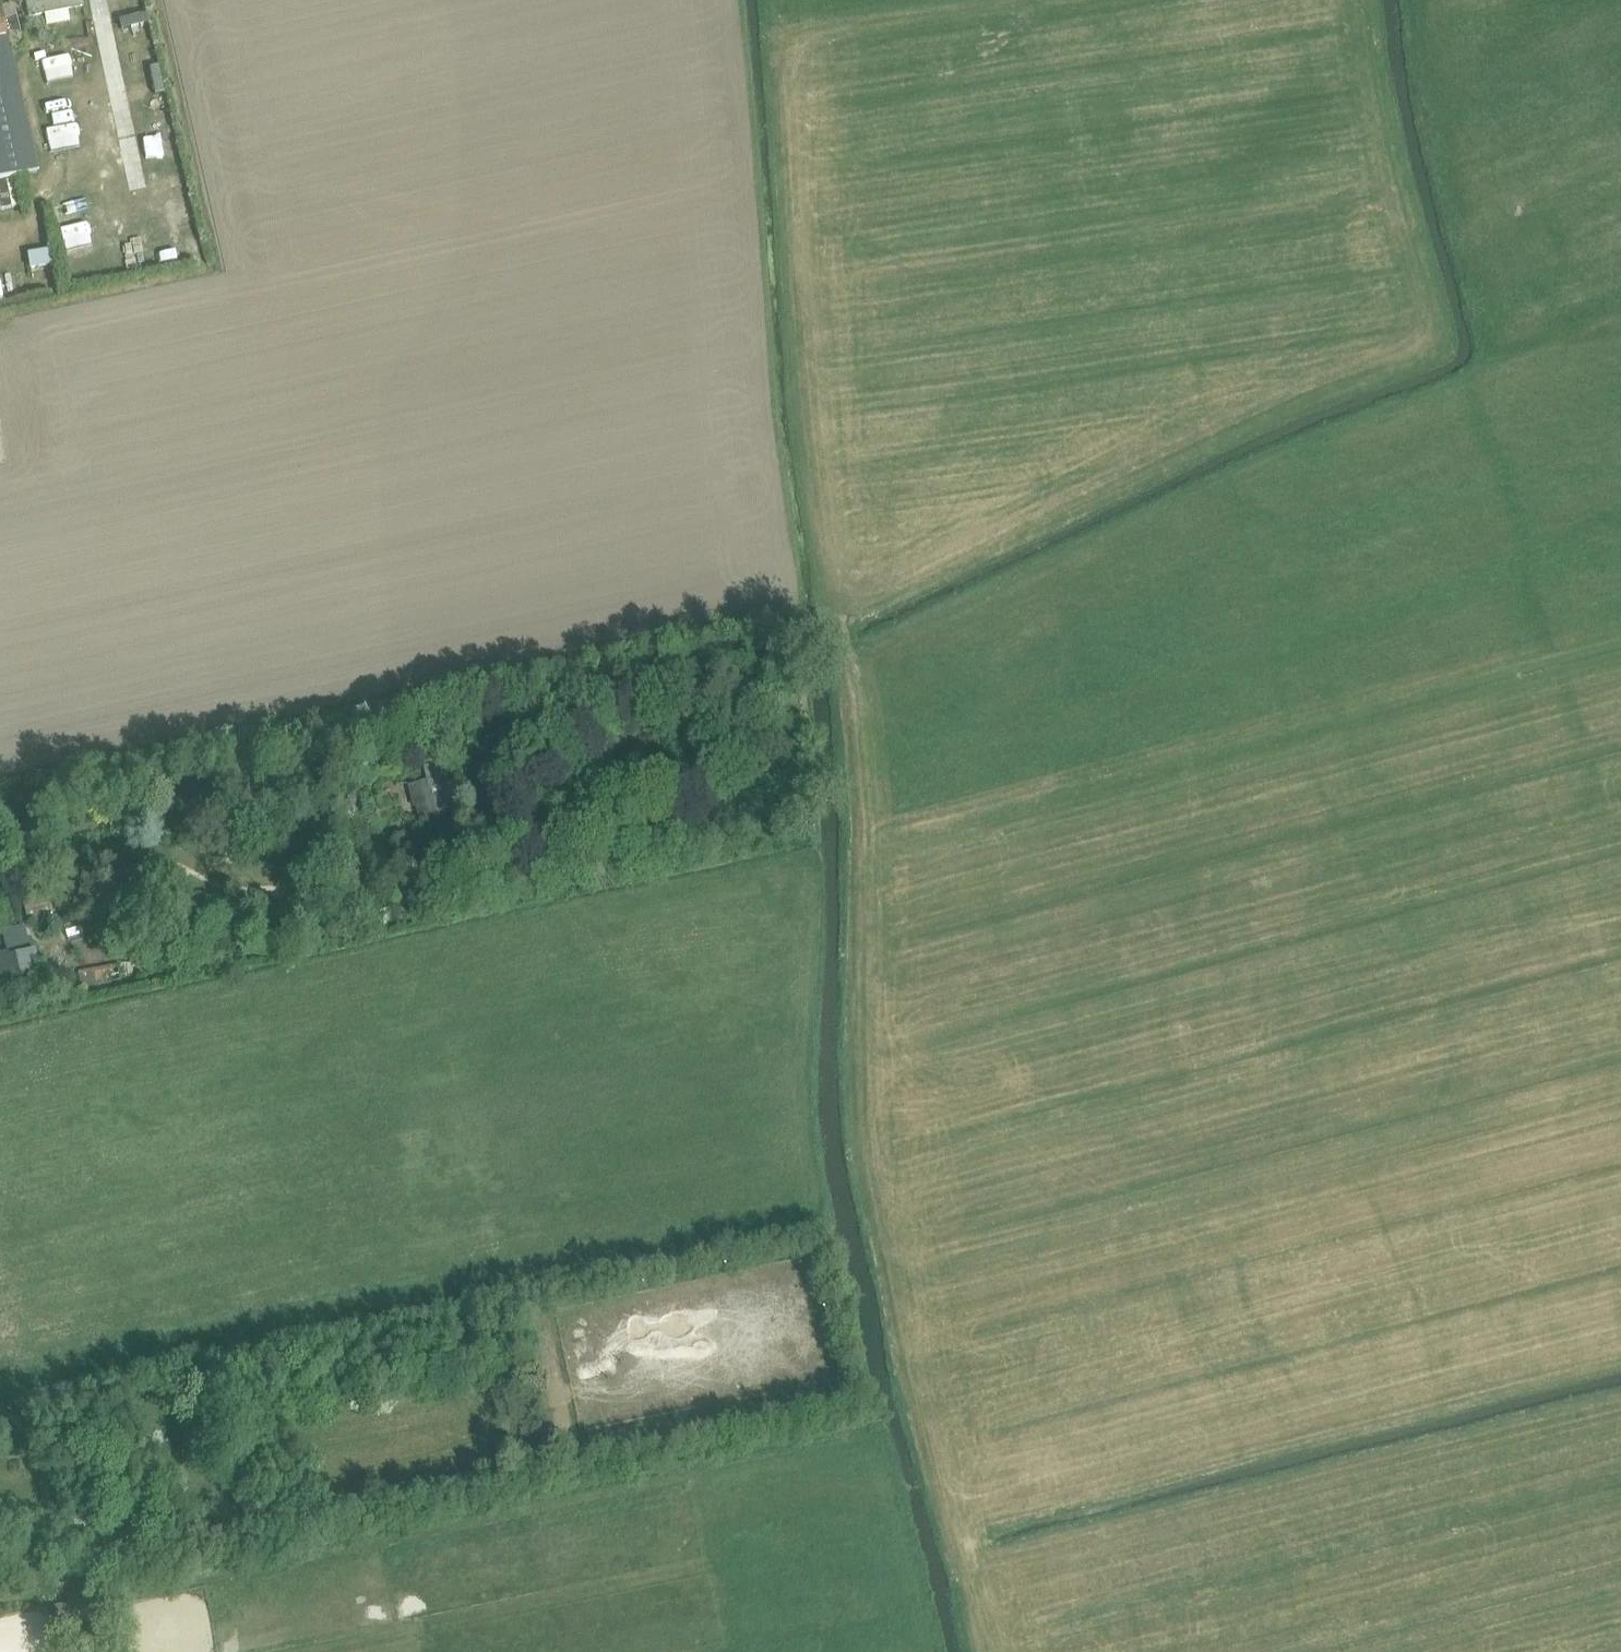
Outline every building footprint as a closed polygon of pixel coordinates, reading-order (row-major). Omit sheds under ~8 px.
[(38,175),(7,38),(0,39),(0,183),(38,175)] [(26,255),(29,270),(54,265),(51,251),(26,255)] [(427,781),(408,785),(413,808),(416,808),(418,817),(453,809),(442,763),(438,764),(436,753),(421,756),(427,781)] [(23,905),(26,922),(50,917),(46,900),(23,905)] [(30,971),(18,929),(0,935),(0,980),(30,971)] [(77,971),(80,987),(119,981),(117,964),(77,971)]
